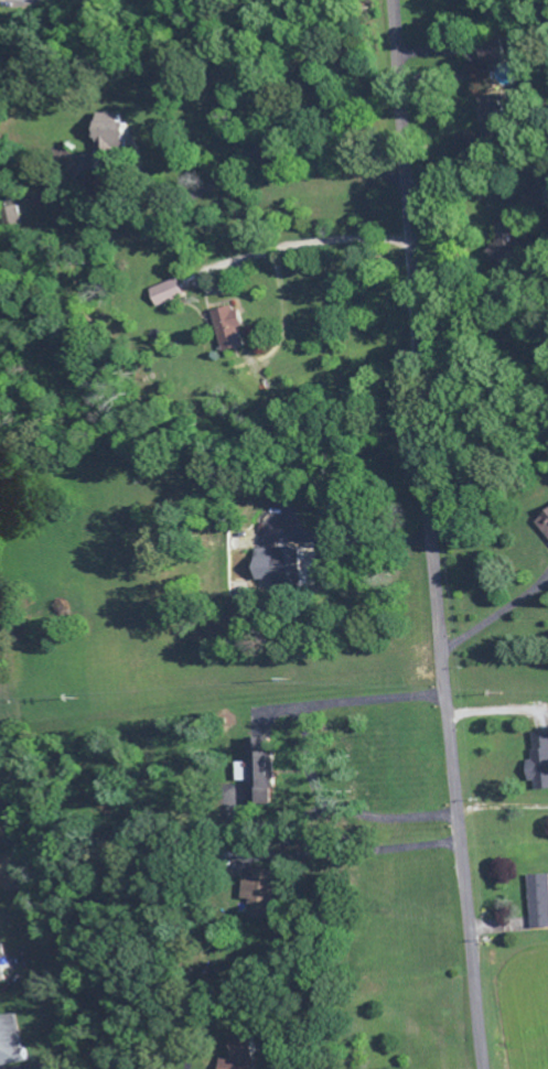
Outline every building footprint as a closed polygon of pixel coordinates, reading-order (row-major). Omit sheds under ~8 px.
[(97,179),(114,179),(114,152),(128,152),(127,127),(122,127),(122,117),(96,118),(97,179)] [(547,210),(547,190),(537,192),(540,211),(547,210)] [(492,227),(493,269),(517,269),(516,226),(492,227)] [(149,292),(155,309),(183,300),(178,282),(149,292)] [(240,332),(242,331),(237,309),(212,316),(222,356),(244,351),(240,332)] [(547,542),(547,515),(535,527),(547,542)] [(301,550),(255,552),(256,586),(302,584),(301,550)] [(530,736),(531,763),(526,763),(527,785),(533,785),(533,793),(547,792),(547,735),(530,736)] [(248,765),(236,765),(237,785),(248,785),(248,806),(273,806),(273,792),(276,792),(276,754),(271,754),(271,740),(248,741),(248,765)] [(248,919),(274,921),(277,873),(252,872),(252,880),(243,880),(242,901),(249,902),(248,919)] [(529,931),(547,931),(547,878),(527,878),(529,931)] [(16,1018),(0,1020),(0,1068),(2,1068),(23,1066),(16,1018)] [(255,1038),(234,1038),(234,1061),(221,1061),(221,1068),(255,1068),(255,1038)]
